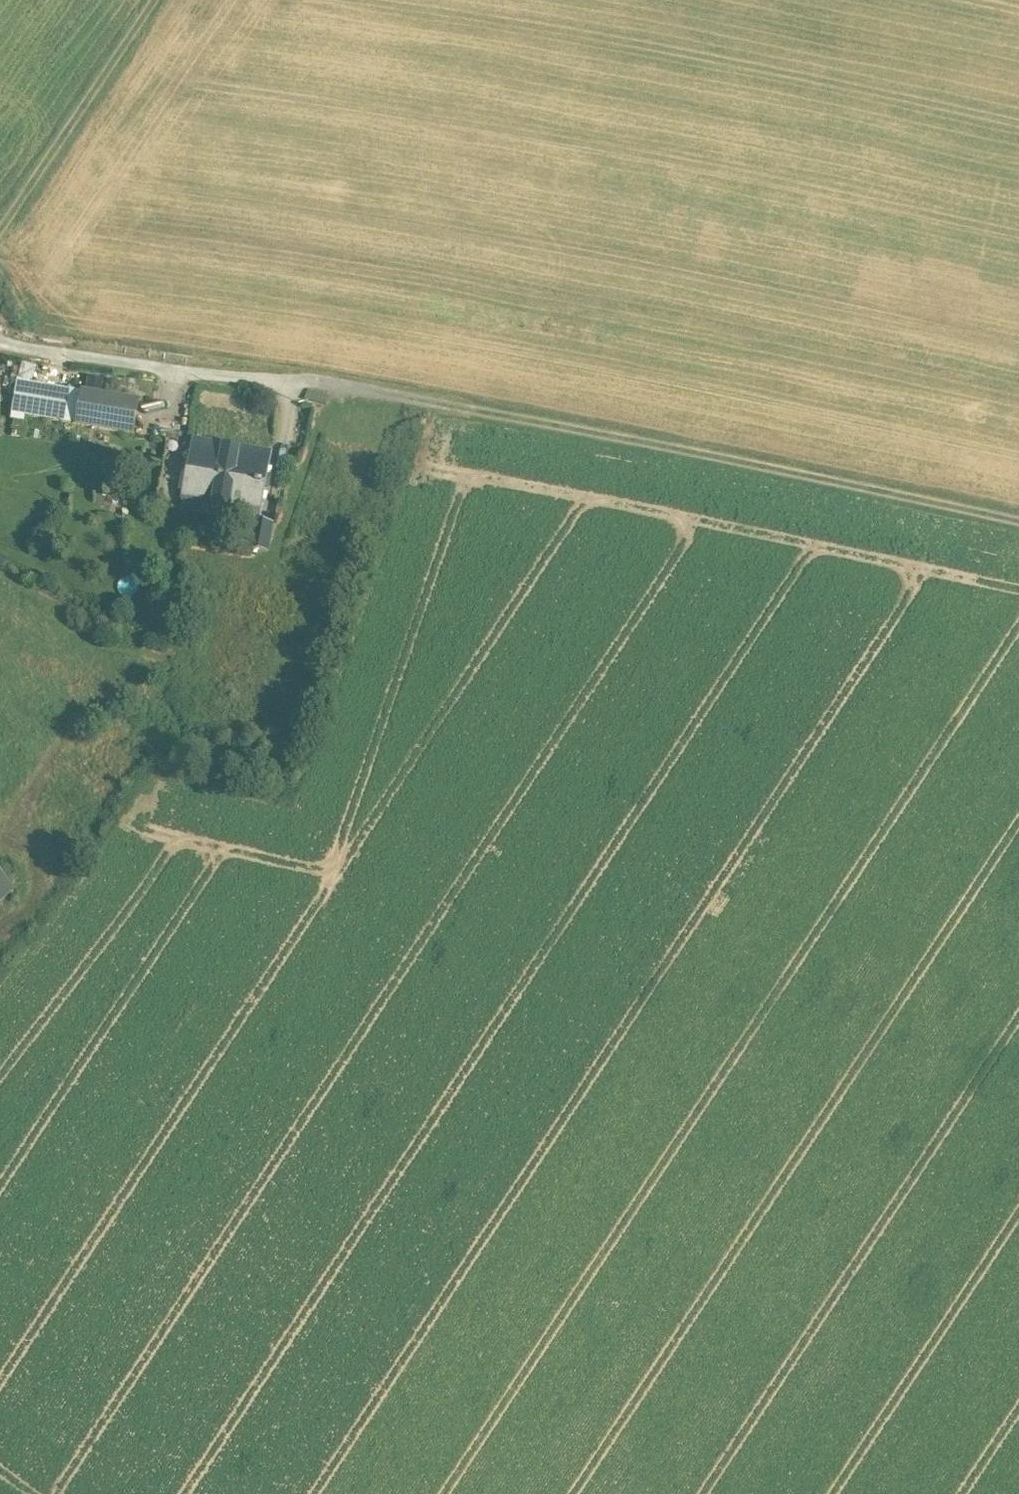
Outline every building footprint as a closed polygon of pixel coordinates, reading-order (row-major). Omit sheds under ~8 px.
[(16,381),(11,414),(132,433),(138,400),(16,381)] [(269,455),(195,443),(185,497),(259,509),(269,455)] [(271,521),(256,518),(250,546),(265,549),(271,521)] [(15,888),(0,871),(0,902),(15,888)]
